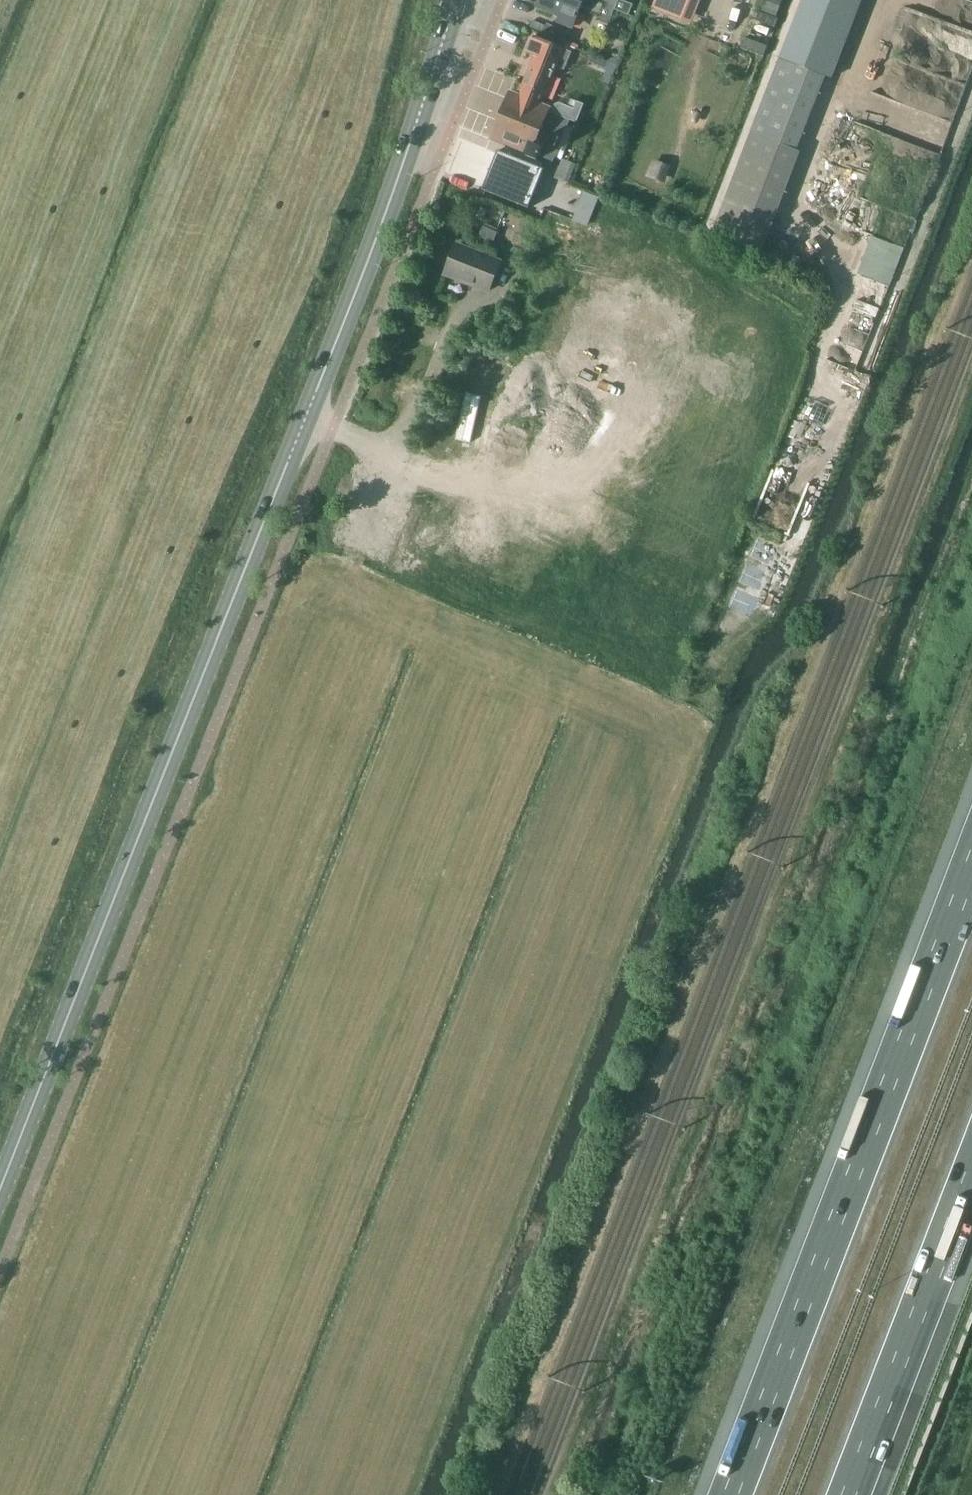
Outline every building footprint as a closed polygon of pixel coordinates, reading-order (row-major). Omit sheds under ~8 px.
[(561,17),(559,22),(574,29),(582,10),(611,22),(615,10),(589,0),(541,0),(538,8),(561,17)] [(615,10),(619,1),(616,0),(589,0),(615,10)] [(756,8),(761,11),(774,16),(776,17),(783,0),(759,0),(756,8)] [(548,23),(543,35),(550,38),(560,41),(564,30),(548,23)] [(527,53),(536,57),(519,98),(540,106),(557,67),(565,70),(572,52),(564,49),(565,48),(564,47),(548,41),(548,42),(534,36),(527,53)] [(780,58),(712,234),(762,253),(801,152),(798,151),(826,75),(780,58)] [(498,151),(483,190),(529,208),(545,169),(544,169),(546,163),(552,166),(571,120),(552,112),(548,110),(549,109),(540,106),(519,98),(511,94),(493,137),(508,143),(504,153),(498,151)] [(555,105),(552,112),(571,120),(577,122),(585,104),(566,96),(559,103),(555,105)] [(563,159),(556,178),(569,183),(577,164),(563,159)] [(457,245),(446,273),(490,290),(501,262),(457,245)]
